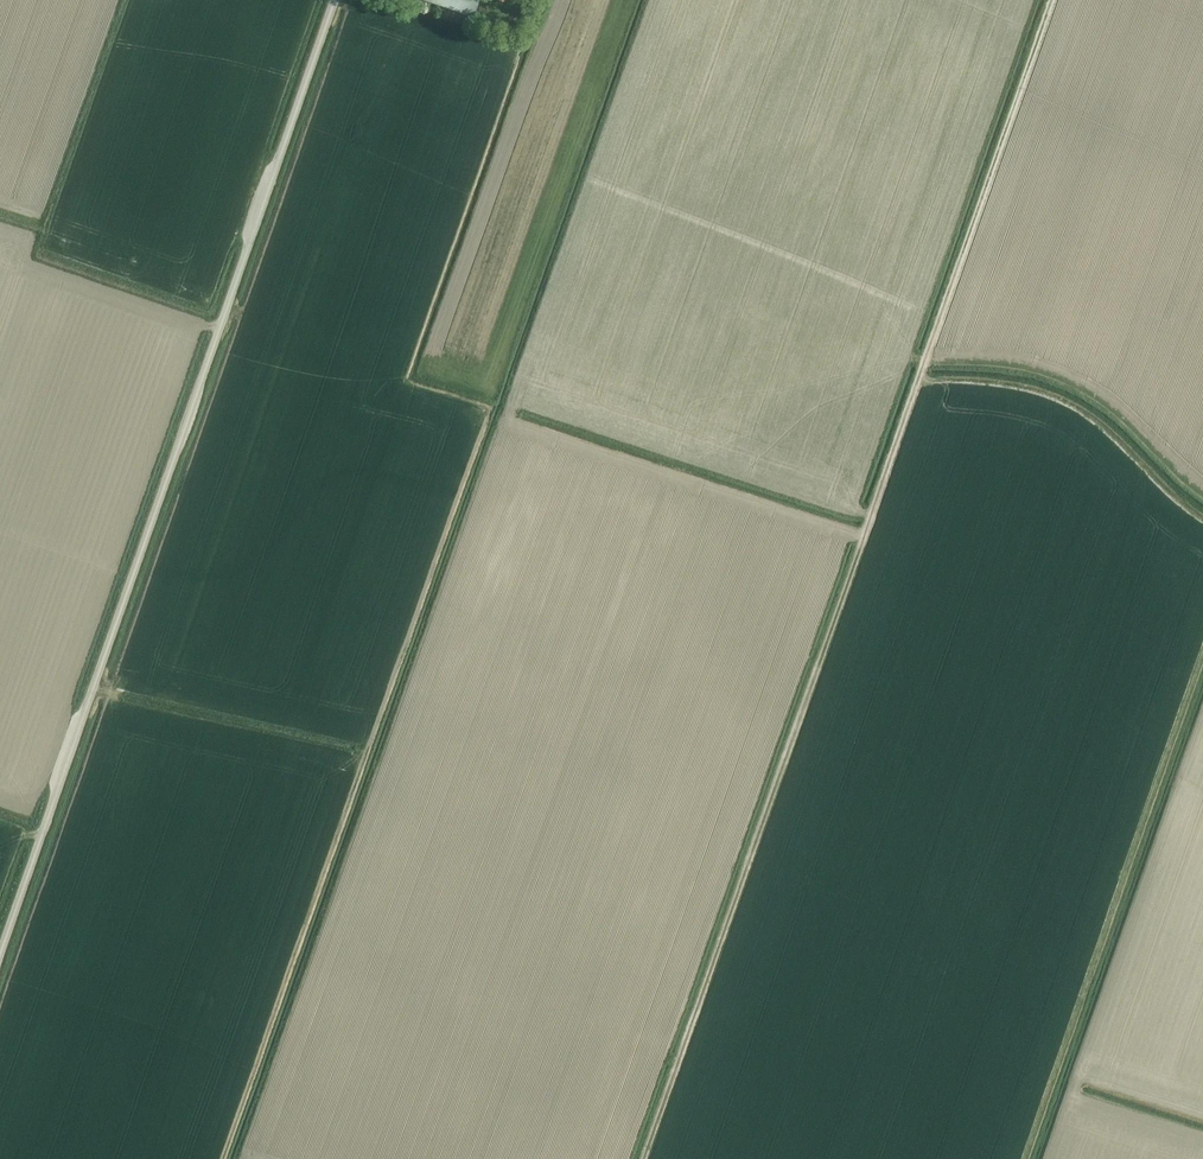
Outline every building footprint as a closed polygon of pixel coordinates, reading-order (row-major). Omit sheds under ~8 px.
[(473,17),(479,0),(426,0),(473,17)]
